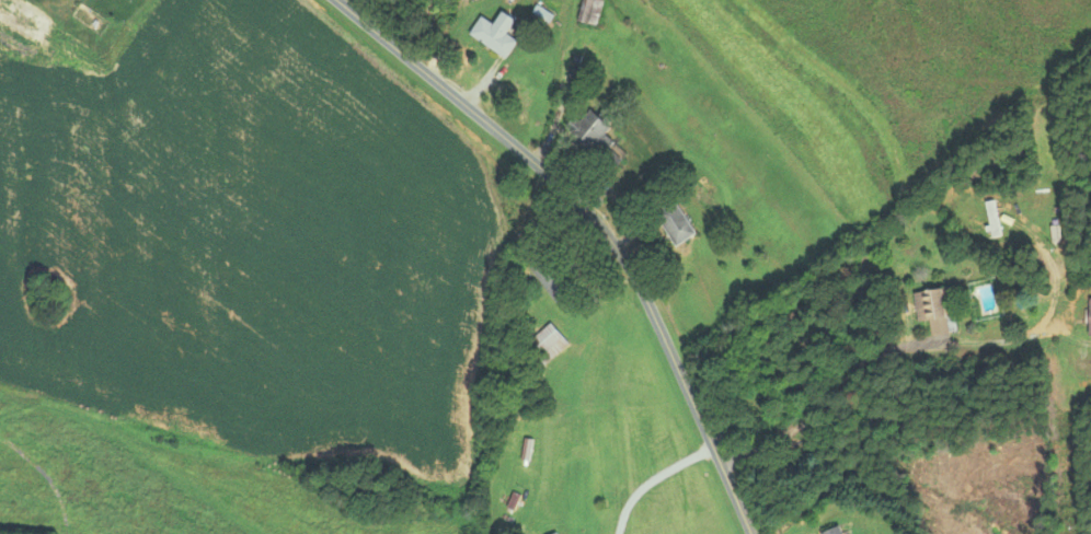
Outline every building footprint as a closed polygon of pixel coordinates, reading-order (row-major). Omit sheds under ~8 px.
[(603,13),(596,5),(602,1),(601,0),(579,0),(585,7),(577,13),(587,26),(603,13)] [(509,57),(520,40),(510,34),(519,19),(505,10),(496,23),(483,15),(471,33),(509,57)] [(612,140),(605,131),(613,124),(597,105),(573,126),(596,153),(612,140)] [(678,245),(698,231),(676,198),(656,211),(678,245)] [(994,236),(1005,233),(998,198),(986,200),(994,236)] [(936,331),(947,329),(945,322),(960,319),(953,285),(921,291),(927,321),(934,319),(936,331)] [(569,341),(551,321),(527,342),(545,362),(569,341)] [(840,524),(821,531),(823,533),(843,533),(840,524)]
